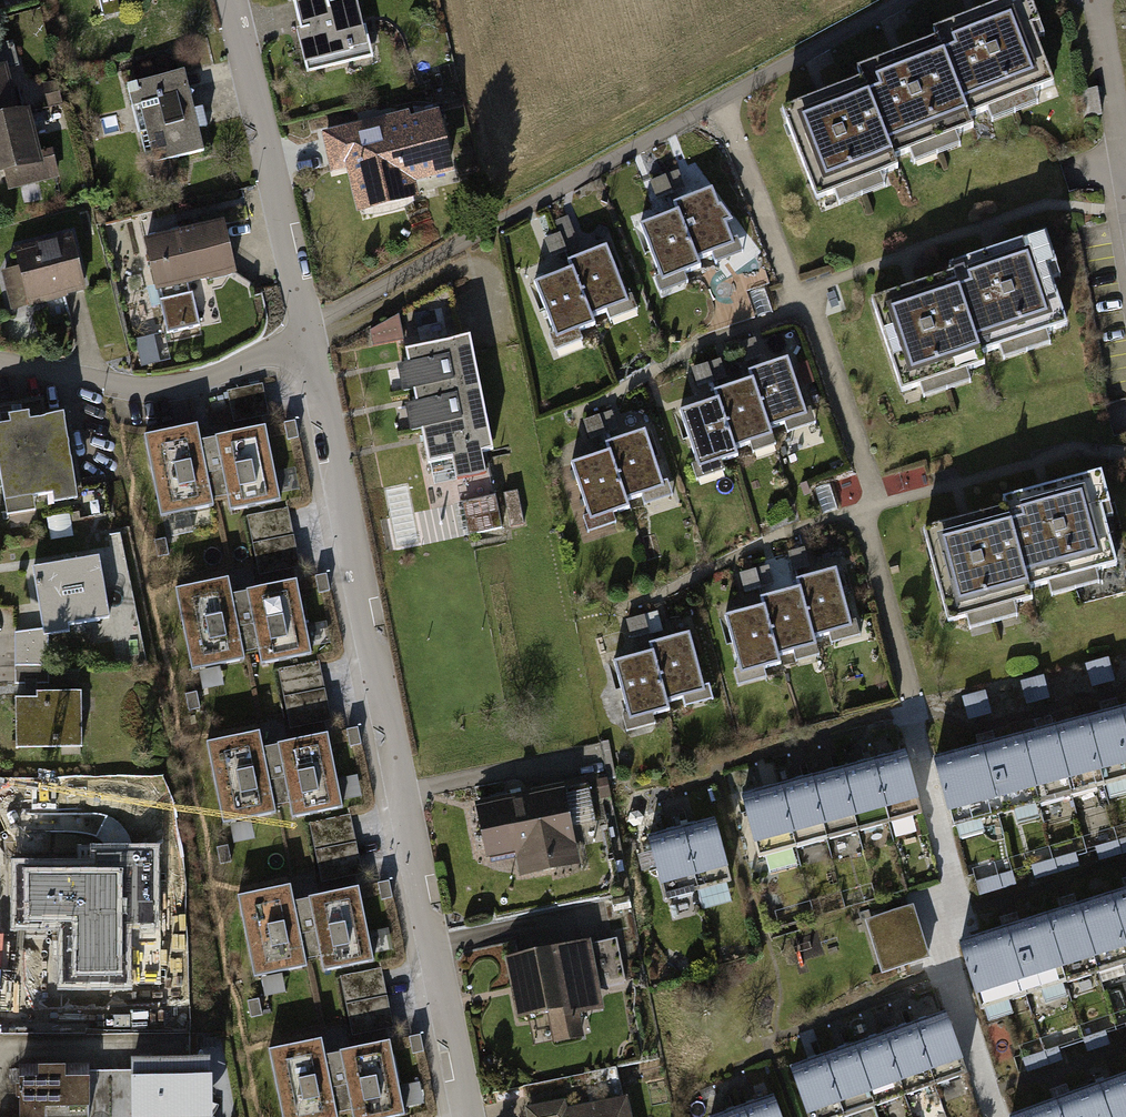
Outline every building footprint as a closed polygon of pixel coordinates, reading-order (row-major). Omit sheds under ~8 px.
[(103,15),(133,9),(131,0),(99,0),(103,15)] [(298,28),(295,29),(306,73),(372,56),(364,24),(362,25),(356,0),(337,0),(327,2),(326,0),(291,0),(298,28)] [(932,36),(964,116),(1049,82),(1027,26),(1036,23),(1027,0),(1000,0),(929,28),(932,36)] [(967,125),(964,116),(932,36),(853,67),(856,77),(888,157),(967,125)] [(18,116),(4,63),(0,64),(0,120),(18,116)] [(183,68),(125,83),(146,165),(204,151),(183,68)] [(892,166),(888,157),(856,77),(776,108),(812,198),(892,166)] [(362,121),(320,131),(330,171),(354,165),(364,208),(416,195),(412,180),(451,171),(436,111),(364,129),(362,121)] [(0,120),(0,172),(2,171),(7,190),(58,177),(50,148),(39,151),(29,113),(18,116),(0,120)] [(675,201),(677,208),(697,259),(735,244),(712,187),(675,201)] [(699,265),(697,259),(677,208),(639,222),(661,279),(699,265)] [(223,220),(141,238),(153,292),(234,274),(223,220)] [(17,266),(0,270),(10,310),(85,291),(71,233),(12,247),(17,266)] [(943,265),(946,274),(973,355),(1065,324),(1046,267),(1053,264),(1043,233),(943,265)] [(568,259),(571,266),(592,316),(629,301),(605,244),(568,259)] [(594,322),(592,316),(571,266),(533,281),(556,337),(594,322)] [(976,364),(973,355),(946,274),(867,300),(897,390),(976,364)] [(476,373),(468,335),(404,348),(412,386),(476,373)] [(749,369),(752,376),(770,427),(808,413),(787,356),(749,369)] [(484,411),(476,373),(412,386),(420,424),(484,411)] [(772,435),(770,427),(752,376),(714,390),(716,396),(735,448),(772,435)] [(737,454),(735,448),(716,396),(679,409),(700,468),(737,454)] [(0,423),(0,487),(4,515),(33,511),(30,496),(50,493),(52,502),(76,498),(62,413),(28,418),(27,411),(6,414),(7,421),(0,423)] [(492,449),(484,411),(420,424),(428,462),(451,457),(456,478),(485,472),(481,451),(492,449)] [(290,418),(279,420),(282,437),(294,435),(290,418)] [(212,499),(218,497),(206,439),(199,440),(196,423),(141,434),(158,518),(213,506),(212,499)] [(265,427),(206,439),(218,497),(225,496),(228,510),(280,499),(265,427)] [(606,442),(608,448),(625,501),(664,488),(644,429),(606,442)] [(627,506),(625,501),(608,448),(570,461),(589,519),(627,506)] [(1000,500),(1002,509),(1025,591),(1119,565),(1103,507),(1110,505),(1101,472),(1000,500)] [(288,507),(247,515),(259,575),(300,568),(288,507)] [(1028,601),(1025,591),(1002,509),(922,531),(948,623),(1028,601)] [(97,556),(30,566),(40,629),(14,632),(14,683),(49,683),(48,634),(68,632),(66,624),(108,617),(97,556)] [(797,578),(799,586),(814,638),(853,626),(836,567),(797,578)] [(323,571),(312,574),(316,590),(327,588),(323,571)] [(243,652),(249,651),(237,592),(230,593),(227,576),(172,587),(190,671),(244,660),(243,652)] [(296,580),(237,592),(249,651),(256,649),(259,663),(311,653),(296,580)] [(816,645),(814,638),(799,586),(761,597),(763,604),(778,656),(816,645)] [(780,664),(778,656),(763,604),(724,615),(742,675),(780,664)] [(650,643),(652,650),(667,702),(705,691),(688,632),(650,643)] [(669,708),(667,702),(652,650),(613,661),(630,720),(669,708)] [(318,662),(277,669),(289,730),(329,722),(318,662)] [(34,698),(14,698),(14,748),(82,748),(81,692),(34,692),(34,698)] [(1084,719),(1103,788),(1125,781),(1125,707),(1084,719)] [(1084,719),(1007,739),(1026,808),(1103,788),(1084,719)] [(355,725),(343,727),(347,744),(359,742),(355,725)] [(274,807),(280,805),(269,747),(262,748),(258,731),(204,742),(221,826),(276,814),(274,807)] [(327,735),(269,747),(280,805),(287,804),(290,818),(342,807),(327,735)] [(1007,739),(930,760),(948,829),(1026,808),(1007,739)] [(906,751),(873,760),(890,824),(923,815),(906,751)] [(873,760),(840,769),(857,833),(890,824),(873,760)] [(840,769),(807,778),(824,841),(857,833),(840,769)] [(807,778),(774,786),(791,850),(824,841),(807,778)] [(563,783),(474,802),(485,858),(513,852),(518,876),(580,864),(563,783)] [(774,786),(741,795),(758,859),(791,850),(774,786)] [(59,828),(8,828),(9,947),(90,946),(89,893),(67,893),(67,870),(120,869),(120,876),(150,875),(149,801),(58,802),(59,828)] [(349,815),(309,823),(320,883),(361,875),(349,815)] [(715,819),(681,828),(698,892),(731,883),(715,819)] [(229,839),(256,838),(256,823),(229,825),(229,839)] [(681,828),(647,837),(664,901),(698,892),(681,828)] [(386,879),(375,881),(378,898),(390,896),(386,879)] [(305,960),(311,959),(299,901),(293,902),(289,885),(235,896),(252,979),(307,968),(305,960)] [(358,889),(299,901),(311,959),(318,958),(321,972),(373,961),(358,889)] [(1111,896),(1125,944),(1125,892),(1111,896)] [(1036,920),(1056,985),(1125,964),(1125,944),(1111,896),(1036,920)] [(914,906),(866,920),(882,973),(930,959),(914,906)] [(1036,920),(960,943),(980,1009),(1056,985),(1036,920)] [(589,939),(504,956),(517,1018),(547,1012),(553,1043),(583,1037),(579,1014),(604,1009),(589,939)] [(380,969),(340,977),(352,1037),(392,1029),(380,969)] [(947,1012),(916,1023),(938,1086),(969,1074),(947,1012)] [(916,1023),(884,1034),(907,1097),(938,1086),(916,1023)] [(417,1033),(406,1035),(409,1052),(421,1050),(417,1033)] [(884,1034),(853,1046),(875,1108),(907,1097),(884,1034)] [(343,1113),(331,1055),(324,1056),(321,1039),(266,1050),(280,1116),(337,1116),(337,1114),(343,1113)] [(331,1055),(343,1113),(350,1112),(351,1116),(396,1116),(405,1115),(390,1043),(331,1055)] [(821,1057),(843,1116),(850,1116),(875,1108),(853,1046),(821,1057)] [(208,1057),(129,1059),(129,1070),(109,1071),(110,1116),(210,1116),(208,1057)] [(790,1068),(808,1116),(843,1116),(821,1057),(790,1068)] [(15,1067),(16,1116),(110,1116),(109,1071),(86,1071),(86,1066),(15,1067)] [(1073,1096),(1081,1116),(1125,1116),(1125,1077),(1073,1096)] [(524,1107),(526,1116),(631,1116),(627,1096),(567,1108),(565,1099),(524,1107)] [(741,1107),(744,1116),(781,1116),(774,1096),(741,1107)] [(1015,1116),(1081,1116),(1073,1096),(1015,1116)] [(713,1116),(744,1116),(741,1107),(713,1116)]
